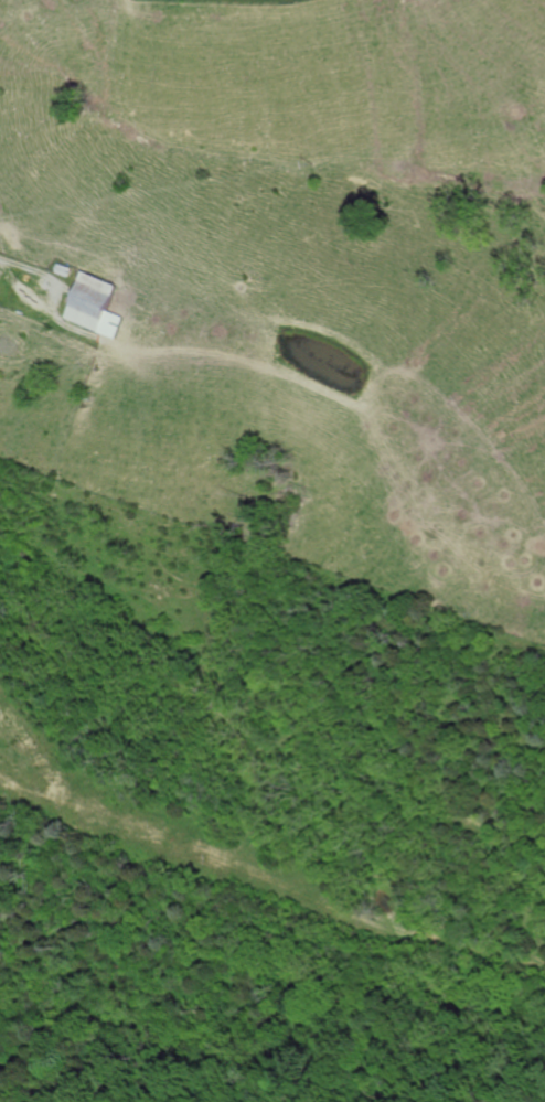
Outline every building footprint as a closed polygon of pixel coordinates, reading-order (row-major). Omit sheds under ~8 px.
[(122,317),(105,310),(115,283),(80,271),(63,319),(115,338),(122,317)]
